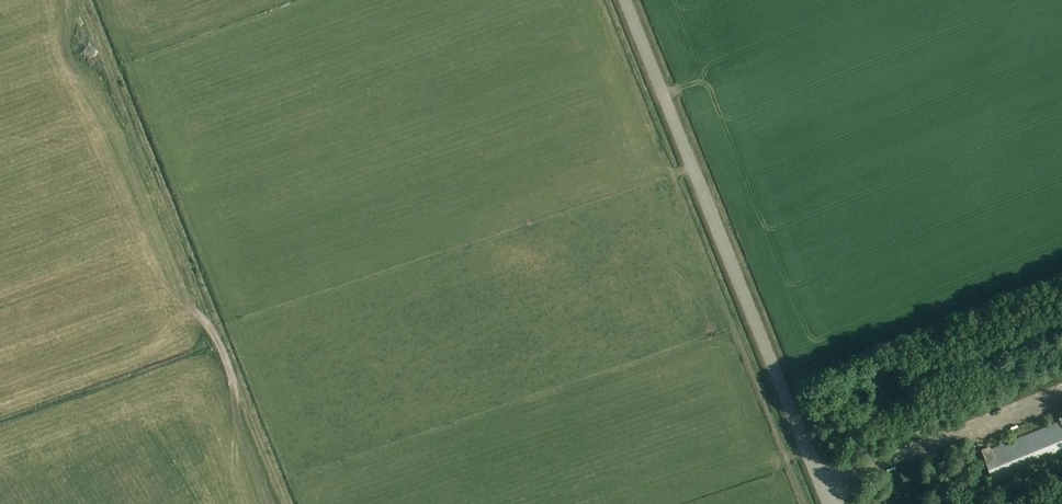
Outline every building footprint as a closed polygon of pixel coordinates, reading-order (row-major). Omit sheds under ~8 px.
[(995,485),(1061,458),(1061,420),(1061,421),(1059,422),(1058,422),(992,449),(991,450),(990,448),(983,451),(983,453),(982,453),(995,485)] [(944,459),(938,461),(940,467),(946,465),(944,459)]
